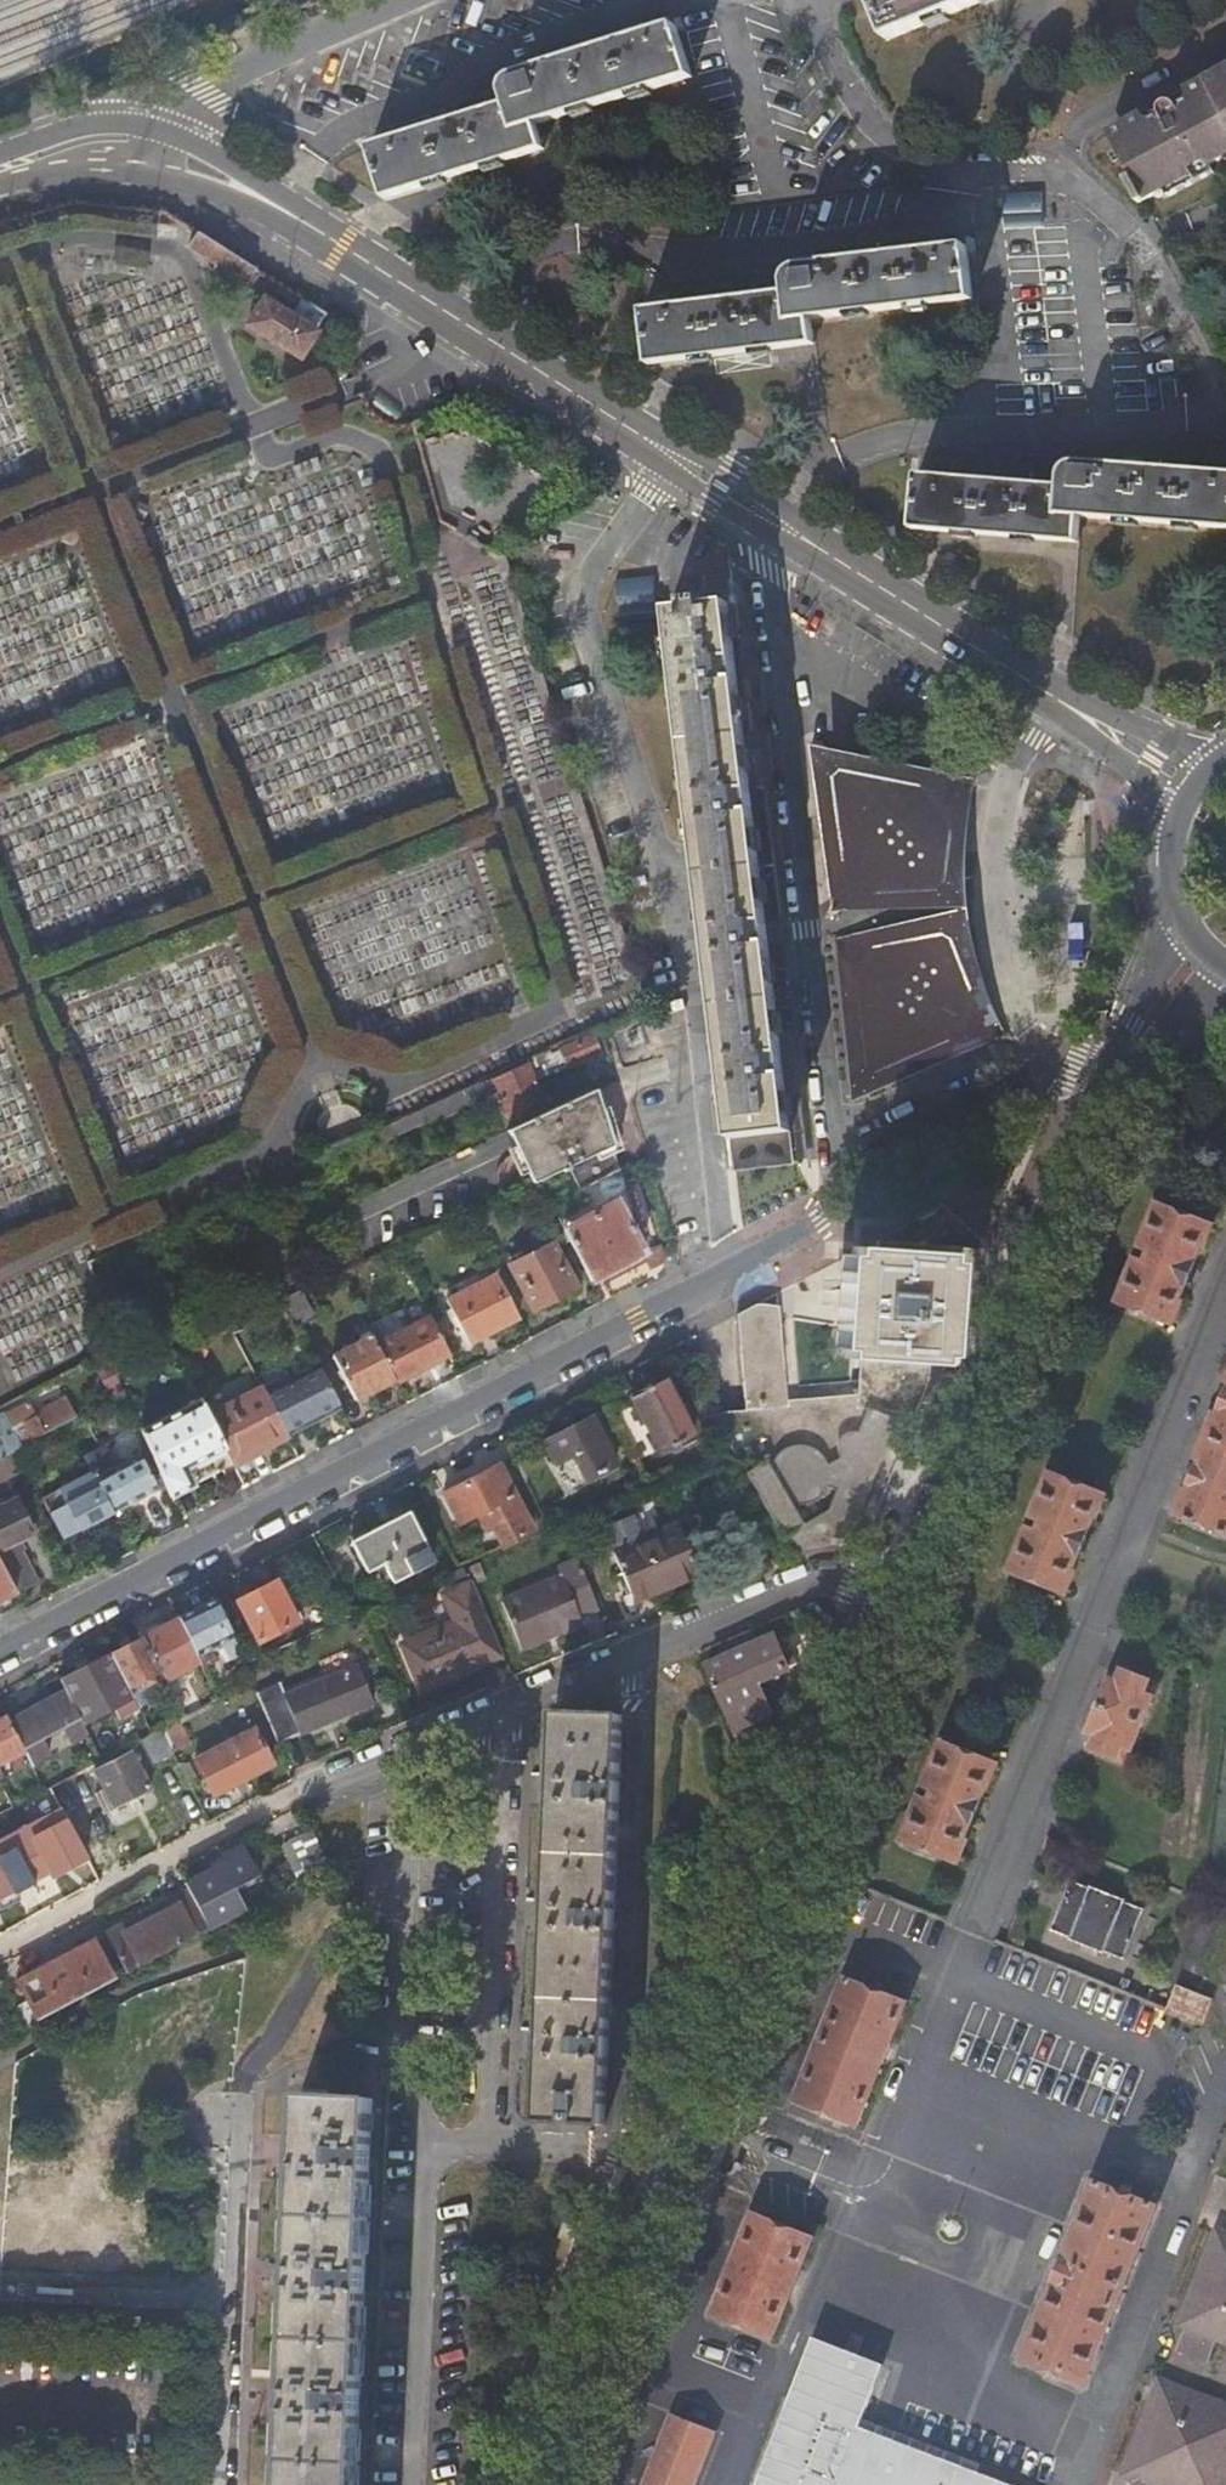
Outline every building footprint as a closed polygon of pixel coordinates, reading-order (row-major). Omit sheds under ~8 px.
[(940,21),(915,0),(897,0),(927,26),(929,26),(940,21)] [(940,21),(949,18),(984,3),(987,2),(993,0),(915,0),(940,21)] [(1006,0),(993,0),(987,2),(984,3),(987,9),(1006,1),(1006,0)] [(931,30),(932,31),(945,26),(940,21),(929,26),(931,30)] [(383,199),(485,167),(483,161),(497,156),(515,149),(513,138),(538,130),(537,127),(690,78),(676,28),(520,77),(516,78),(512,80),(509,82),(507,84),(505,87),(504,91),(504,96),(505,106),(369,150),(383,199)] [(1204,83),(1186,93),(1188,102),(1177,108),(1177,107),(1175,106),(1174,105),(1173,104),(1171,104),(1169,104),(1167,104),(1166,105),(1164,106),(1163,106),(1161,108),(1161,109),(1160,111),(1160,112),(1159,113),(1160,115),(1160,116),(1161,117),(1150,123),(1144,116),(1118,130),(1108,136),(1113,146),(1117,153),(1123,163),(1132,180),(1127,182),(1140,207),(1162,194),(1166,201),(1214,175),(1210,168),(1225,160),(1225,159),(1225,72),(1204,83)] [(1186,93),(1166,105),(1167,104),(1169,104),(1171,104),(1173,104),(1174,105),(1175,106),(1177,107),(1177,108),(1188,102),(1186,93)] [(1163,106),(1144,116),(1150,123),(1161,117),(1160,116),(1160,115),(1159,113),(1160,112),(1160,111),(1161,109),(1161,108),(1163,106)] [(1116,167),(1123,163),(1117,153),(1111,156),(1116,167)] [(789,273),(788,275),(786,279),(784,282),(784,286),(785,295),(642,313),(647,369),(792,352),(813,349),(810,323),(972,303),(966,247),(804,267),(796,268),(792,270),(789,273)] [(255,272),(226,253),(216,269),(245,289),(255,272)] [(285,291),(264,278),(258,288),(269,295),(264,303),(261,302),(246,327),(299,359),(314,334),(274,308),(285,291)] [(1081,464),(1076,464),(1072,465),(1069,467),(1067,468),(1064,471),(1063,475),(1062,479),(1062,490),(917,478),(913,533),(997,540),(1060,546),(1080,548),(1082,522),(1225,533),(1225,476),(1081,464)] [(685,603),(686,609),(668,611),(735,1171),(800,1164),(788,1065),(768,898),(755,788),(750,789),(740,702),(744,701),(737,638),(732,638),(727,603),(705,606),(705,600),(685,603)] [(927,782),(920,780),(923,768),(811,745),(824,875),(837,873),(838,882),(856,902),(952,897),(957,841),(959,822),(957,814),(954,806),(950,798),(944,791),(936,786),(927,782)] [(980,1002),(976,987),(955,927),(863,943),(849,968),(863,1090),(953,1048),(961,1041),(972,1029),(977,1016),(980,1002)] [(599,1055),(592,1039),(558,1052),(565,1069),(599,1055)] [(544,1102),(526,1066),(492,1083),(508,1118),(544,1102)] [(617,1170),(592,1092),(506,1132),(530,1185),(537,1181),(557,1172),(560,1176),(569,1171),(573,1181),(578,1190),(617,1170)] [(401,1132),(369,1147),(383,1175),(415,1160),(401,1132)] [(644,1256),(617,1170),(578,1190),(584,1206),(557,1220),(590,1284),(617,1270),(644,1256)] [(1200,1250),(1202,1250),(1211,1230),(1156,1207),(1139,1251),(1149,1255),(1143,1267),(1134,1263),(1117,1306),(1172,1327),(1181,1304),(1179,1303),(1200,1250)] [(759,1302),(735,1315),(744,1411),(719,1414),(730,1449),(789,1555),(864,1538),(901,1445),(929,1373),(930,1354),(965,1284),(975,1257),(960,1254),(906,1252),(906,1242),(879,1240),(876,1241),(876,1248),(865,1247),(840,1260),(837,1303),(834,1345),(843,1346),(843,1357),(861,1358),(858,1399),(788,1407),(778,1320),(760,1322),(759,1302)] [(975,1257),(978,1250),(965,1246),(906,1242),(906,1252),(960,1254),(975,1257)] [(575,1290),(554,1245),(511,1267),(534,1311),(555,1300),(575,1290)] [(841,1253),(840,1260),(865,1247),(851,1245),(848,1254),(841,1253)] [(493,1330),(518,1318),(497,1276),(447,1300),(468,1342),(493,1330)] [(313,1320),(300,1292),(283,1300),(298,1329),(313,1320)] [(421,1367),(448,1354),(429,1317),(375,1344),(395,1380),(421,1367)] [(374,1390),(395,1380),(375,1344),(365,1325),(356,1329),(362,1342),(334,1356),(354,1401),(374,1390)] [(104,1354),(115,1378),(133,1370),(122,1343),(104,1354)] [(317,1366),(264,1393),(285,1435),(312,1421),(339,1408),(317,1366)] [(693,1436),(663,1381),(646,1389),(630,1397),(659,1453),(693,1436)] [(262,1389),(208,1417),(232,1464),(259,1449),(285,1435),(264,1393),(262,1389)] [(1217,1418),(1213,1416),(1195,1461),(1198,1462),(1186,1495),(1183,1494),(1175,1516),(1225,1536),(1225,1395),(1217,1418)] [(10,1453),(13,1452),(23,1446),(22,1444),(75,1418),(65,1400),(35,1415),(29,1404),(12,1412),(0,1419),(0,1431),(3,1437),(10,1453)] [(165,1485),(171,1497),(202,1481),(232,1464),(208,1417),(200,1402),(141,1432),(143,1435),(150,1450),(162,1477),(165,1485)] [(586,1480),(615,1466),(591,1418),(545,1441),(550,1452),(556,1463),(572,1455),(586,1480)] [(141,1432),(140,1428),(135,1430),(138,1437),(143,1435),(141,1432)] [(10,1453),(3,1437),(0,1438),(0,1458),(10,1453)] [(162,1477),(150,1450),(110,1471),(99,1449),(98,1450),(84,1457),(113,1513),(136,1501),(158,1489),(154,1481),(162,1477)] [(0,1458),(9,1476),(22,1470),(13,1452),(10,1453),(0,1458)] [(9,1476),(0,1458),(0,1481),(9,1476)] [(1102,1483),(1038,1461),(994,1570),(1064,1595),(1102,1483)] [(533,1531),(500,1466),(481,1476),(444,1495),(459,1524),(484,1511),(503,1547),(533,1531)] [(107,1516),(86,1477),(44,1499),(65,1538),(86,1527),(107,1516)] [(165,1485),(162,1477),(154,1481),(158,1489),(165,1485)] [(0,1500),(0,1561),(17,1593),(27,1588),(37,1582),(17,1542),(33,1534),(12,1493),(0,1500)] [(430,1560),(407,1513),(379,1527),(351,1541),(366,1573),(382,1565),(392,1581),(430,1560)] [(631,1518),(607,1528),(601,1531),(604,1537),(612,1556),(632,1604),(696,1576),(686,1552),(676,1528),(636,1545),(633,1539),(639,1537),(631,1518)] [(561,1577),(523,1593),(502,1603),(513,1629),(522,1647),(553,1634),(584,1621),(581,1614),(598,1606),(589,1587),(577,1558),(557,1568),(561,1577)] [(0,1561),(0,1602),(4,1600),(17,1593),(0,1561)] [(258,1643),(296,1622),(274,1581),(265,1587),(237,1602),(258,1643)] [(484,1665),(502,1657),(495,1639),(472,1584),(444,1596),(455,1624),(402,1646),(421,1691),(433,1686),(484,1665)] [(239,1656),(217,1603),(198,1612),(179,1622),(196,1658),(220,1645),(227,1661),(239,1656)] [(160,1631),(142,1641),(159,1673),(163,1681),(199,1664),(196,1658),(179,1622),(160,1631)] [(743,1657),(706,1674),(731,1734),(768,1716),(756,1686),(816,1659),(822,1644),(829,1626),(775,1648),(774,1645),(743,1657)] [(110,1657),(127,1690),(139,1684),(142,1691),(149,1687),(154,1684),(151,1677),(159,1673),(142,1641),(126,1649),(110,1657)] [(85,1671),(60,1684),(82,1726),(113,1710),(133,1700),(127,1690),(110,1657),(85,1671)] [(265,1665),(250,1671),(256,1687),(271,1680),(265,1665)] [(373,1706),(358,1671),(286,1701),(281,1689),(258,1699),(279,1745),(301,1736),(301,1737),(337,1721),(373,1706)] [(1088,1734),(1095,1737),(1090,1750),(1124,1763),(1154,1685),(1121,1672),(1116,1686),(1108,1684),(1088,1734)] [(24,1752),(32,1767),(48,1759),(40,1742),(62,1730),(71,1748),(89,1738),(82,1726),(60,1684),(45,1691),(50,1701),(29,1712),(8,1724),(24,1752)] [(139,1684),(127,1690),(133,1700),(139,1711),(157,1702),(149,1687),(142,1691),(139,1684)] [(119,1721),(139,1711),(133,1700),(113,1710),(119,1721)] [(604,2131),(622,1720),(554,1717),(550,1809),(548,1870),(545,1930),(540,2042),(536,2127),(604,2131)] [(24,1752),(8,1724),(6,1719),(0,1722),(0,1764),(24,1752)] [(177,1723),(160,1732),(172,1756),(189,1747),(177,1723)] [(152,1736),(140,1743),(152,1766),(172,1756),(160,1732),(152,1736)] [(254,1732),(194,1763),(213,1798),(242,1782),(271,1767),(254,1732)] [(966,1843),(963,1842),(985,1787),(987,1788),(995,1767),(942,1745),(925,1787),(936,1792),(931,1805),(920,1800),(902,1843),(956,1864),(966,1843)] [(103,1790),(94,1794),(105,1815),(128,1804),(152,1792),(132,1755),(95,1774),(103,1790)] [(193,1778),(179,1770),(195,1799),(202,1796),(193,1778)] [(28,1802),(12,1810),(6,1814),(21,1841),(43,1829),(28,1802)] [(89,1860),(73,1829),(61,1835),(76,1866),(89,1860)] [(321,1847),(314,1829),(284,1843),(291,1865),(276,1872),(286,1891),(330,1868),(321,1847)] [(78,1870),(76,1866),(61,1835),(26,1852),(28,1856),(31,1862),(17,1870),(8,1874),(22,1900),(49,1886),(78,1870)] [(9,1857),(0,1838),(0,1861),(9,1857)] [(203,1920),(209,1931),(226,1922),(216,1904),(259,1882),(243,1850),(235,1854),(226,1859),(229,1864),(186,1887),(189,1894),(203,1920)] [(13,1863),(17,1870),(31,1862),(28,1856),(13,1863)] [(1051,1931),(1069,1938),(1068,1941),(1100,1953),(1101,1951),(1123,1960),(1142,1912),(1121,1904),(1123,1901),(1091,1888),(1089,1891),(1070,1883),(1051,1931)] [(149,1916),(108,1938),(122,1964),(127,1974),(209,1931),(203,1920),(189,1894),(149,1916)] [(80,1950),(18,1983),(37,2019),(114,1979),(94,1942),(80,1950)] [(905,2006),(845,1982),(797,2103),(857,2127),(905,2006)] [(1164,2015),(1200,2029),(1211,2005),(1175,1990),(1164,2015)] [(295,2225),(294,2254),(293,2270),(292,2291),(291,2321),(290,2333),(289,2363),(287,2398),(286,2436),(285,2469),(284,2480),(284,2484),(356,2484),(356,2482),(357,2470),(358,2439),(361,2369),(362,2339),(362,2326),(364,2296),(365,2261),(366,2231),(367,2219),(368,2188),(370,2136),(371,2117),(372,2103),(300,2099),(299,2120),(298,2143),(297,2160),(296,2182),(295,2213),(295,2225)] [(1085,2385),(1155,2206),(1095,2183),(1024,2361),(1085,2385)] [(375,2189),(368,2188),(367,2219),(374,2219),(375,2189)] [(812,2238),(754,2216),(714,2316),(771,2339),(812,2238)] [(373,2231),(366,2231),(365,2261),(373,2261),(373,2231)] [(1218,2232),(1183,2326),(1188,2328),(1180,2350),(1209,2361),(1217,2338),(1225,2342),(1225,2235),(1218,2232)] [(371,2296),(364,2296),(362,2326),(370,2326),(371,2296)] [(752,2484),(837,2484),(838,2483),(842,2484),(1051,2484),(867,2411),(889,2355),(816,2325),(752,2484)] [(369,2339),(362,2339),(361,2369),(368,2370),(369,2339)] [(1225,2484),(1225,2409),(1160,2382),(1122,2475),(1135,2480),(1133,2484),(1225,2484)] [(673,2420),(648,2484),(695,2484),(714,2437),(673,2420)] [(366,2439),(358,2439),(357,2470),(364,2470),(366,2439)]
